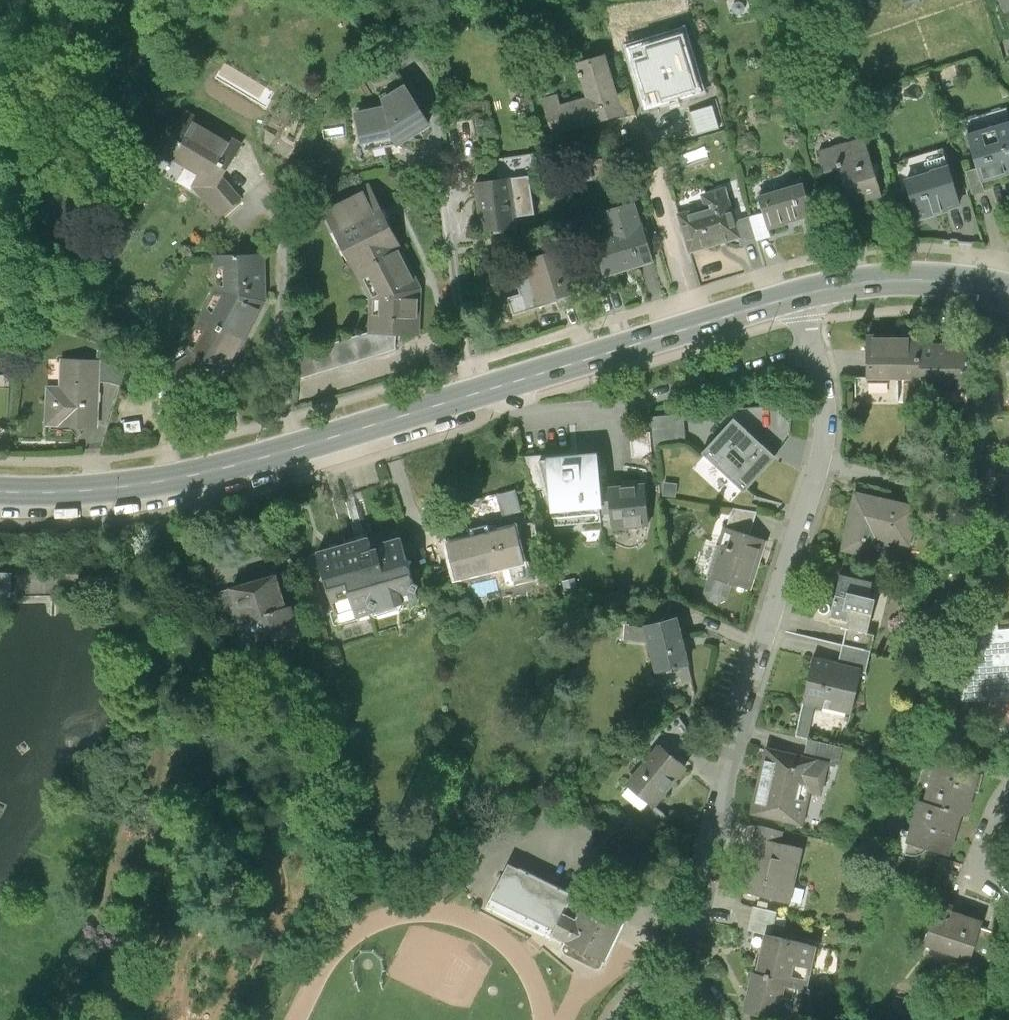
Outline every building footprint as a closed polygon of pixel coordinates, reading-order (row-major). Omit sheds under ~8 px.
[(1003,10),(1008,7),(1008,0),(998,0),(1003,10)] [(683,29),(628,46),(647,106),(701,89),(683,29)] [(617,95),(605,53),(577,61),(587,95),(560,103),(558,94),(543,99),(553,132),(622,112),(617,95)] [(549,72),(536,75),(542,94),(554,91),(549,72)] [(405,82),(385,94),(389,101),(383,104),(356,109),(364,149),(400,141),(431,123),(405,82)] [(631,91),(617,95),(622,112),(623,116),(637,113),(631,91)] [(205,178),(216,193),(233,169),(253,135),(199,103),(173,148),(182,154),(185,150),(211,165),(205,178)] [(968,135),(978,168),(981,180),(1008,172),(1008,123),(968,135)] [(865,136),(820,149),(826,170),(840,166),(850,201),(881,192),(865,136)] [(144,162),(156,166),(161,153),(149,149),(144,162)] [(496,159),(499,179),(508,178),(529,175),(535,174),(532,154),(496,159)] [(933,172),(907,179),(918,218),(945,211),(945,209),(959,205),(955,193),(948,165),(932,170),(933,172)] [(966,171),(973,195),(984,192),(981,180),(978,168),(966,171)] [(252,191),(233,169),(216,193),(229,209),(252,191)] [(529,175),(508,178),(514,215),(534,212),(529,175)] [(477,182),(484,230),(515,226),(514,215),(508,178),(499,179),(477,182)] [(325,209),(356,268),(399,246),(368,184),(325,209)] [(802,185),(759,197),(764,213),(767,226),(810,214),(802,185)] [(726,186),(702,193),(706,206),(680,213),(686,238),(696,236),(699,248),(740,237),(735,221),(726,186)] [(967,189),(955,193),(959,205),(961,212),(973,209),(967,189)] [(636,202),(603,211),(609,233),(594,237),(604,274),(652,261),(636,202)] [(764,213),(735,221),(740,237),(741,244),(770,236),(767,226),(764,213)] [(419,285),(399,246),(356,268),(372,298),(370,333),(395,334),(416,335),(419,285)] [(564,247),(525,259),(538,302),(577,291),(564,247)] [(214,294),(200,321),(242,342),(263,302),(263,258),(213,260),(214,294)] [(224,376),(242,342),(200,321),(185,351),(158,367),(183,402),(224,376)] [(370,333),(291,358),(297,380),(394,350),(395,334),(370,333)] [(920,338),(867,338),(867,379),(920,379),(920,345),(920,338)] [(969,345),(920,345),(920,379),(920,385),(932,385),(969,386),(969,345)] [(97,352),(96,361),(96,380),(117,386),(125,361),(97,352)] [(96,361),(58,359),(57,387),(45,387),(43,425),(94,427),(96,380),(96,361)] [(968,403),(969,386),(932,385),(932,411),(944,411),(944,403),(968,403)] [(683,415),(651,418),(654,445),(685,442),(683,415)] [(717,465),(744,488),(772,457),(734,422),(704,455),(716,466),(717,465)] [(995,446),(983,446),(983,469),(995,469),(995,446)] [(598,490),(595,456),(578,457),(578,452),(539,456),(539,461),(546,488),(553,518),(554,518),(555,526),(601,522),(601,519),(598,490)] [(539,461),(539,456),(525,457),(533,491),(546,488),(539,461)] [(623,488),(598,490),(601,519),(611,518),(612,529),(648,525),(644,486),(642,486),(642,481),(623,482),(623,488)] [(515,489),(497,494),(502,515),(520,511),(515,489)] [(918,505),(856,492),(845,549),(872,555),(876,537),(910,544),(918,505)] [(732,508),(725,529),(748,536),(756,512),(732,508)] [(514,528),(448,544),(456,578),(509,565),(522,562),(514,528)] [(748,536),(725,529),(709,577),(710,577),(705,592),(709,600),(718,603),(725,599),(730,584),(748,590),(764,541),(748,536)] [(368,539),(318,554),(338,622),(418,599),(400,538),(371,547),(368,539)] [(526,577),(522,562),(509,565),(513,581),(526,577)] [(874,580),(842,574),(831,622),(869,630),(876,597),(871,596),(874,580)] [(286,611),(277,577),(233,589),(241,620),(247,618),(256,649),(300,637),(293,609),(286,611)] [(576,579),(564,583),(569,598),(581,594),(576,579)] [(692,680),(677,620),(645,627),(649,641),(656,672),(678,666),(682,682),(692,680)] [(964,624),(968,670),(959,671),(962,700),(994,698),(994,700),(1008,699),(1008,630),(998,631),(997,621),(964,624)] [(625,639),(649,641),(645,627),(626,626),(625,639)] [(552,633),(541,640),(549,652),(560,645),(552,633)] [(871,651),(845,644),(840,665),(861,670),(866,671),(871,651)] [(851,712),(861,670),(840,665),(815,659),(805,701),(816,704),(851,712)] [(805,701),(796,735),(808,738),(816,704),(805,701)] [(660,746),(676,759),(693,738),(679,717),(649,739),(659,747),(660,746)] [(843,747),(810,739),(805,759),(828,765),(838,767),(843,747)] [(676,759),(660,746),(659,747),(628,785),(653,806),(686,767),(676,759)] [(805,759),(768,750),(753,813),(803,825),(811,790),(822,793),(828,765),(805,759)] [(935,760),(922,802),(959,813),(965,814),(978,773),(935,760)] [(947,854),(959,813),(922,802),(918,800),(905,842),(947,854)] [(758,826),(756,838),(780,843),(782,832),(758,826)] [(780,843),(756,838),(744,891),(790,901),(802,848),(780,843)] [(598,894),(520,856),(503,890),(567,922),(575,906),(588,912),(598,894)] [(636,912),(598,894),(588,912),(575,906),(567,922),(564,928),(616,953),(636,912)] [(752,905),(746,929),(771,935),(777,911),(752,905)] [(982,921),(935,907),(924,944),(970,958),(979,929),(982,921)] [(979,929),(970,958),(964,977),(996,987),(1008,947),(1008,915),(994,910),(987,931),(979,929)] [(815,948),(765,936),(756,973),(802,984),(806,985),(815,948)] [(743,1011),(782,1019),(793,1019),(802,984),(756,973),(753,972),(743,1011)]
